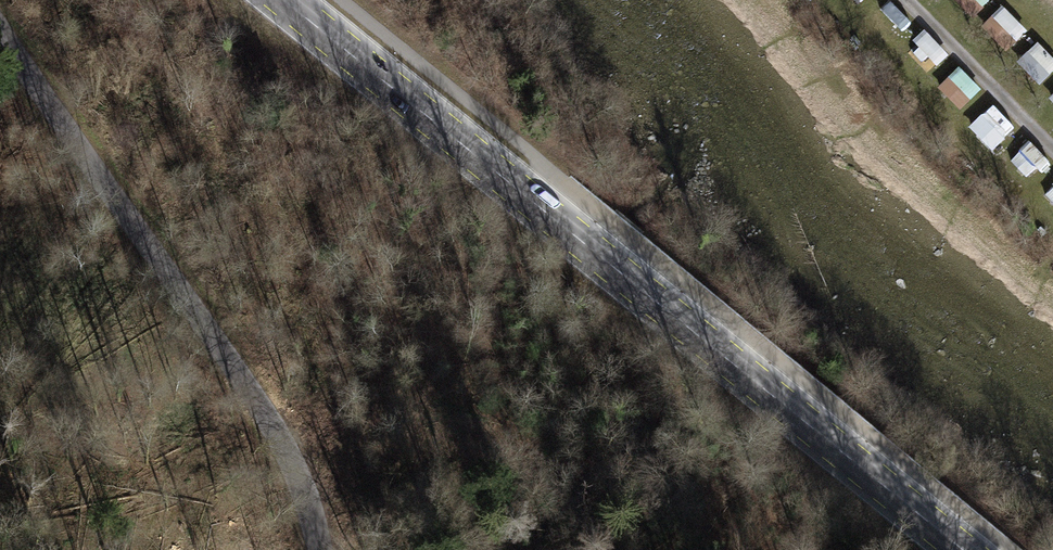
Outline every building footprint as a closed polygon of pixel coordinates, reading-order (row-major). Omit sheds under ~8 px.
[(992,1),(992,0),(960,0),(974,16),(992,1)] [(1002,10),(993,20),(1017,42),(1027,32),(1002,10)] [(932,34),(917,42),(930,69),(945,61),(932,34)] [(1041,87),(1052,76),(1052,61),(1040,48),(1021,67),(1041,87)] [(940,90),(961,113),(982,93),(961,70),(940,90)] [(996,143),(1012,127),(993,109),(978,126),(996,143)]
